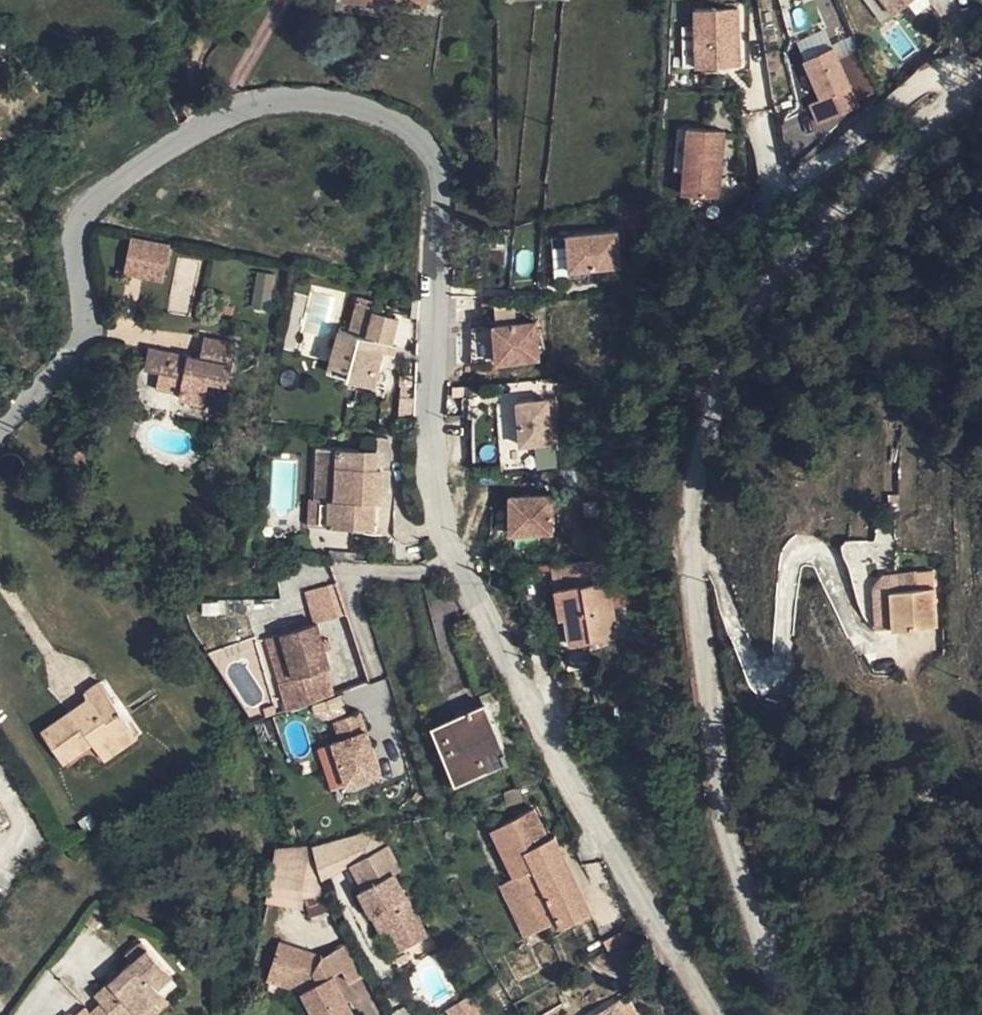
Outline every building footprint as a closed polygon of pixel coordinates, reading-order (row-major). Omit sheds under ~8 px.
[(427,0),(341,0),(341,2),(377,7),(378,4),(426,9),(427,0)] [(896,9),(909,0),(890,0),(896,9)] [(735,9),(692,11),(695,71),(738,69),(735,9)] [(816,126),(856,109),(830,49),(801,60),(818,100),(807,105),(816,126)] [(718,201),(724,135),(687,131),(681,198),(718,201)] [(614,238),(564,241),(567,276),(616,273),(614,238)] [(164,280),(171,248),(130,239),(123,272),(164,280)] [(365,338),(373,308),(359,304),(351,334),(365,338)] [(398,316),(373,308),(365,338),(370,340),(390,346),(398,316)] [(541,359),(540,343),(538,323),(496,327),(496,328),(473,330),(473,343),(473,360),(473,365),(499,362),(499,363),(531,360),(541,359)] [(370,340),(365,338),(351,334),(338,330),(328,365),(347,370),(344,382),(373,390),(381,352),(369,348),(370,340)] [(186,379),(184,396),(183,400),(206,405),(212,382),(231,386),(240,345),(207,339),(203,361),(152,350),(147,370),(163,373),(186,379)] [(347,370),(328,365),(325,377),(344,382),(347,370)] [(158,389),(184,396),(186,379),(163,373),(158,389)] [(547,402),(517,405),(520,448),(551,445),(547,402)] [(316,451),(315,502),(329,503),(328,530),(372,532),(373,503),(375,472),(376,454),(316,451)] [(509,500),(509,537),(551,537),(551,500),(509,500)] [(329,503),(315,502),(309,502),(308,528),(328,530),(329,503)] [(549,573),(567,650),(615,642),(606,587),(591,590),(588,568),(549,573)] [(891,630),(934,626),(932,588),(930,572),(913,573),(914,589),(888,590),(891,630)] [(914,589),(913,573),(881,575),(872,590),(876,629),(891,630),(888,590),(914,589)] [(329,588),(302,597),(310,624),(337,616),(329,588)] [(310,624),(274,633),(289,679),(275,682),(284,710),(325,696),(317,670),(321,669),(325,668),(319,652),(317,643),(310,624)] [(274,633),(261,638),(275,682),(289,679),(274,633)] [(323,641),(317,643),(319,652),(326,650),(323,641)] [(321,669),(317,670),(325,696),(329,695),(321,669)] [(103,691),(91,700),(103,717),(115,708),(103,691)] [(92,745),(99,755),(119,742),(116,737),(129,727),(115,708),(103,717),(91,700),(42,734),(63,765),(92,745)] [(481,711),(434,730),(457,788),(504,768),(481,711)] [(366,721),(332,732),(335,741),(321,745),(336,789),(383,773),(366,721)] [(119,742),(99,755),(104,762),(137,738),(129,727),(116,737),(119,742)] [(511,878),(506,880),(530,934),(557,923),(560,930),(590,917),(554,838),(548,841),(539,844),(535,836),(543,832),(534,812),(490,831),(511,878)] [(548,841),(543,832),(535,836),(539,844),(548,841)] [(307,904),(303,846),(268,849),(272,906),(307,904)] [(350,868),(363,892),(382,881),(391,876),(397,873),(384,849),(350,868)] [(391,876),(382,881),(417,945),(425,940),(391,876)] [(530,934),(506,880),(499,883),(522,937),(530,934)] [(417,945),(382,881),(363,892),(358,894),(382,939),(390,935),(401,954),(417,945)] [(295,958),(283,932),(281,931),(270,959),(295,958)] [(283,932),(295,958),(307,974),(310,979),(299,965),(324,1010),(327,1014),(339,1014),(355,1006),(334,967),(324,949),(283,932)] [(349,934),(334,943),(344,961),(352,974),(366,965),(349,934)] [(92,1014),(131,1014),(160,990),(156,985),(171,973),(141,938),(125,951),(130,958),(93,991),(99,1000),(88,1009),(92,1014)] [(334,943),(324,949),(334,967),(344,961),(334,943)] [(299,965),(295,958),(270,959),(267,968),(304,983),(299,965)] [(307,974),(295,958),(299,965),(310,979),(307,974)] [(299,965),(304,983),(322,1014),(327,1014),(324,1010),(299,965)] [(622,1014),(631,1014),(618,986),(611,989),(622,1014)] [(611,989),(568,1008),(571,1014),(622,1014),(611,989)] [(168,999),(160,990),(131,1014),(150,1014),(168,999)] [(470,994),(451,1005),(456,1014),(474,1014),(480,1012),(470,994)] [(83,1004),(72,1013),(70,1011),(64,1014),(92,1014),(88,1009),(83,1004)] [(443,1009),(446,1014),(456,1014),(451,1005),(443,1009)]
